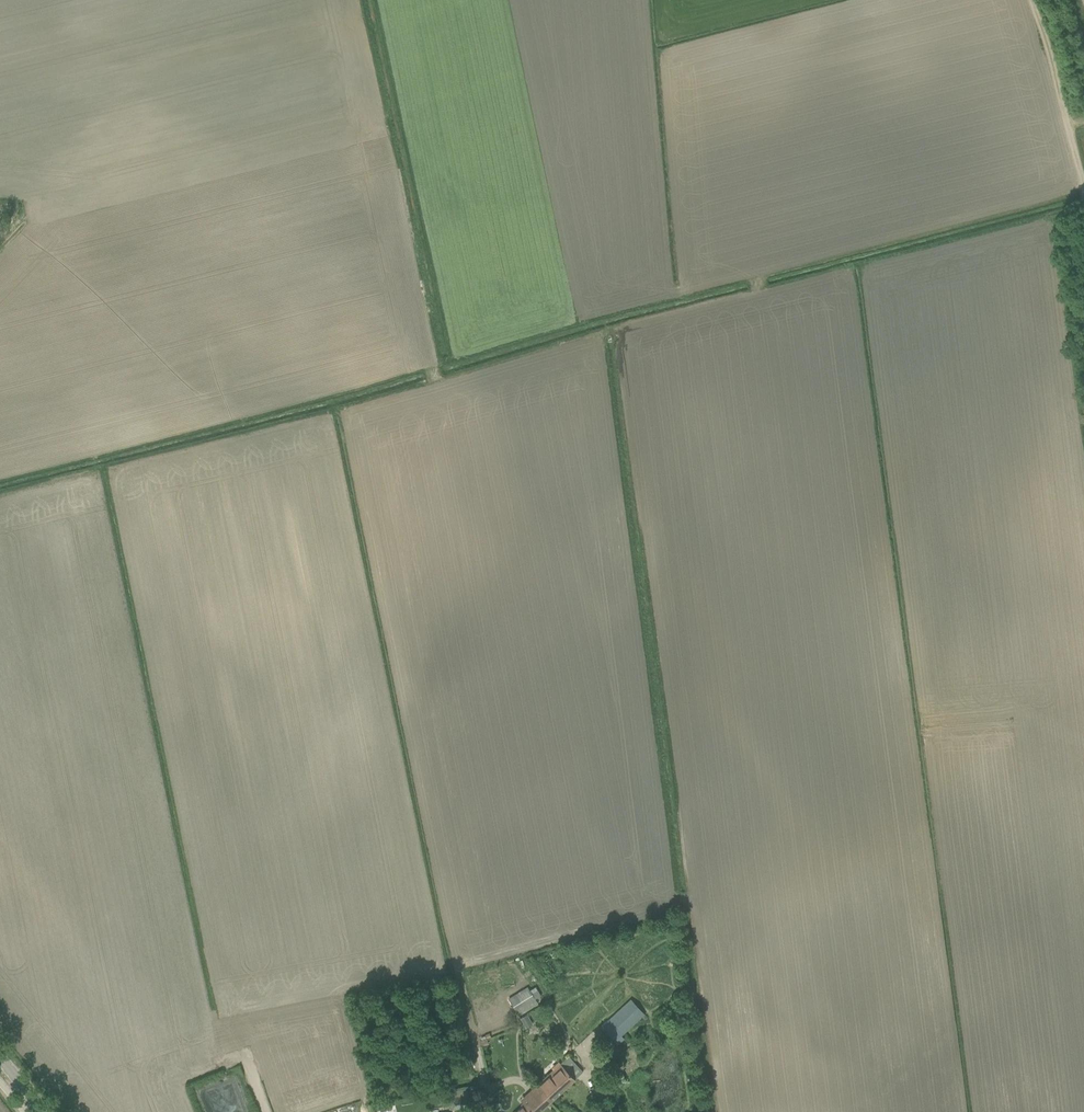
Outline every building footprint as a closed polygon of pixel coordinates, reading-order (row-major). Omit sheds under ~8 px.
[(528,987),(508,998),(518,1015),(538,1004),(528,987)] [(630,1000),(601,1027),(614,1042),(644,1014),(630,1000)] [(526,1014),(520,1018),(523,1023),(529,1019),(526,1014)] [(582,1072),(568,1056),(525,1095),(528,1098),(521,1104),(522,1106),(516,1111),(539,1111),(582,1072)] [(450,1096),(451,1109),(470,1106),(468,1093),(450,1096)]
